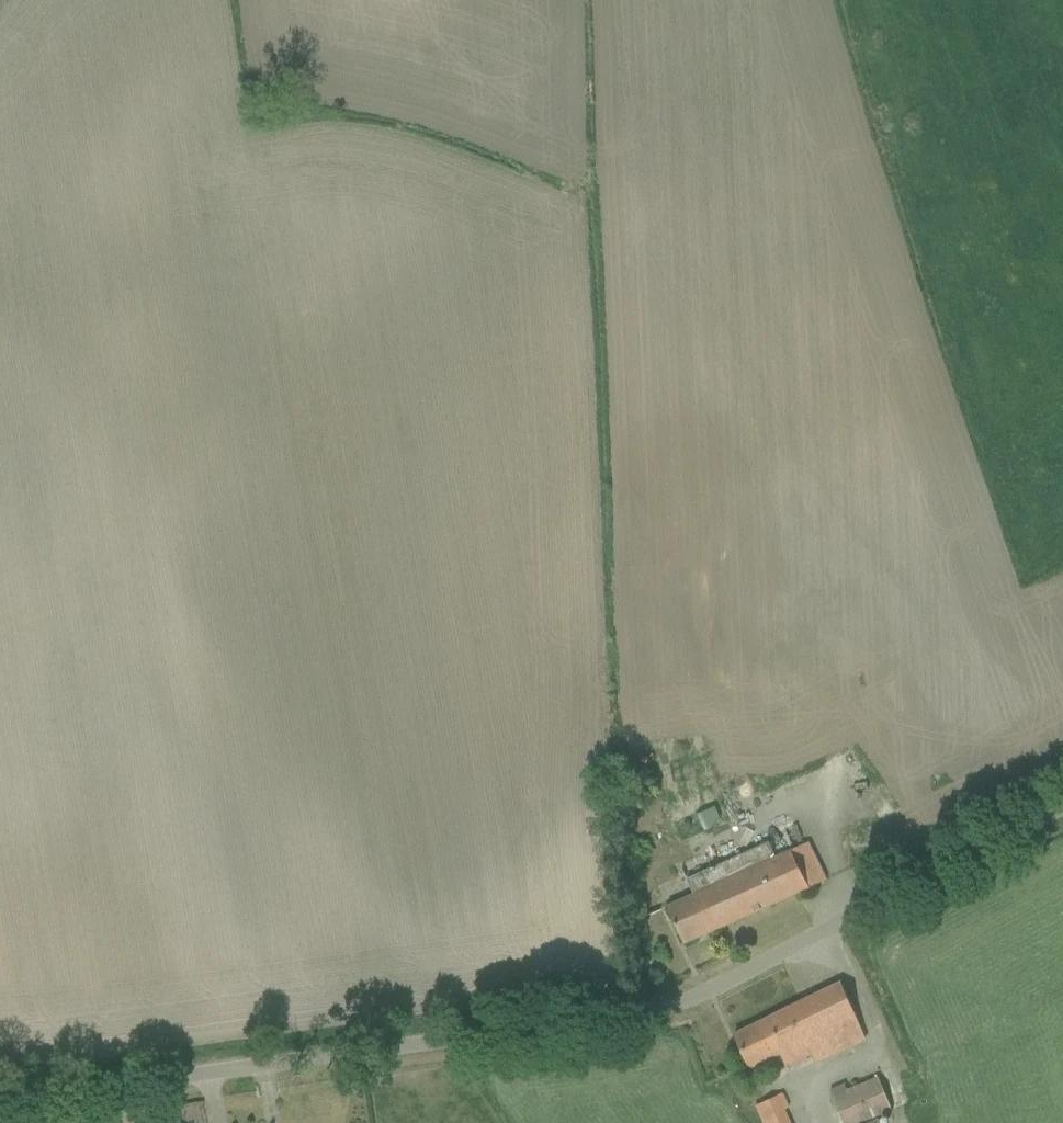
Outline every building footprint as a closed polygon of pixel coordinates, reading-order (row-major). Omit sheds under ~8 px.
[(714,803),(694,812),(705,837),(725,828),(714,803)] [(826,881),(808,843),(776,857),(768,839),(734,855),(735,857),(687,879),(693,895),(667,907),(684,945),(826,881)] [(734,1035),(749,1066),(751,1070),(781,1055),(789,1071),(814,1058),(816,1062),(867,1037),(840,983),(734,1035)] [(830,1097),(841,1122),(862,1122),(892,1110),(878,1077),(830,1097)] [(786,1110),(789,1108),(784,1095),(780,1097),(779,1096),(756,1106),(764,1122),(792,1122),(786,1110)]
